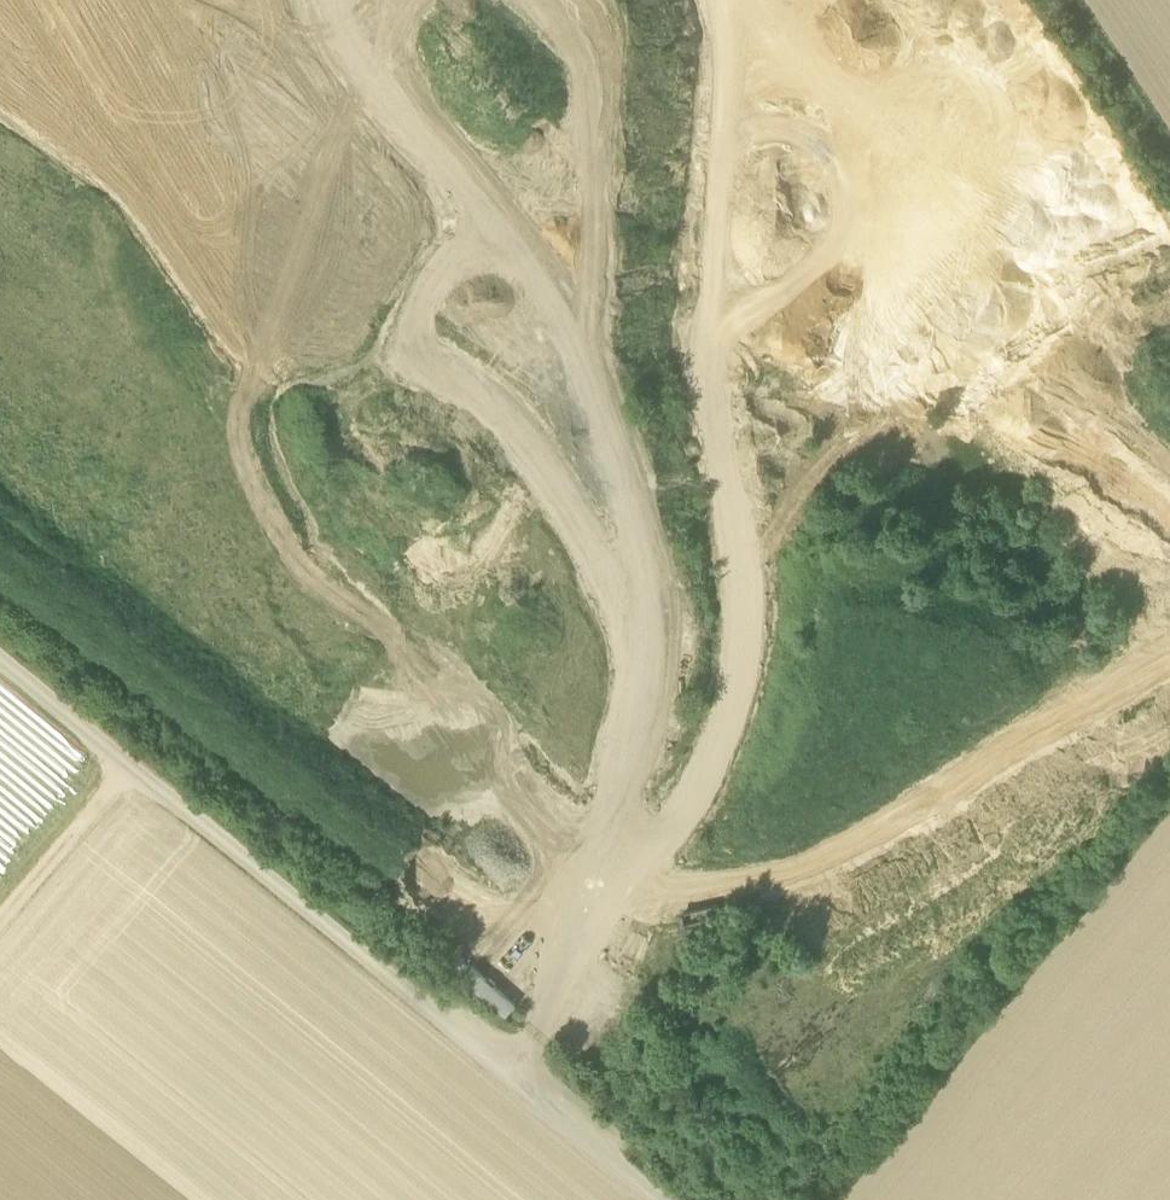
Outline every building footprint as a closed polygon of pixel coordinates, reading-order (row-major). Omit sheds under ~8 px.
[(473,968),(462,979),(500,1021),(512,1010),(473,968)]
